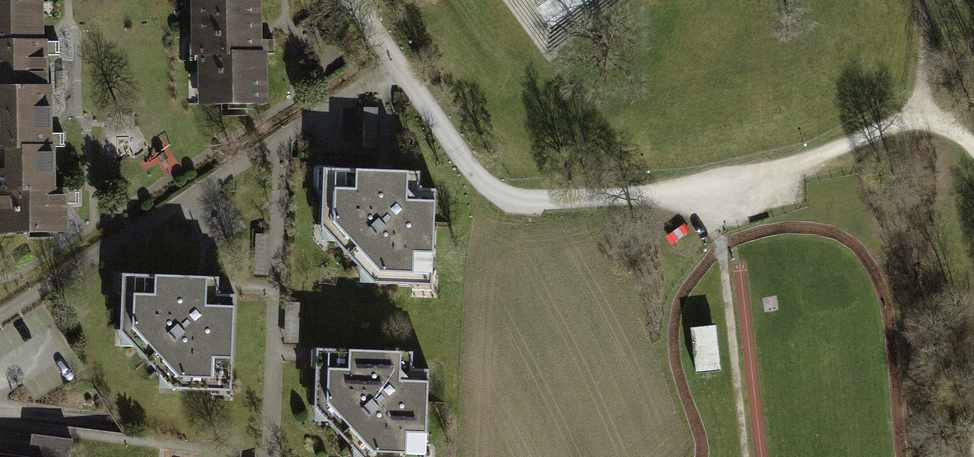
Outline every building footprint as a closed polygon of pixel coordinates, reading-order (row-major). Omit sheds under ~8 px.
[(51,229),(51,196),(48,134),(44,45),(43,0),(0,0),(0,231),(51,229)] [(197,107),(274,102),(270,43),(267,0),(190,0),(197,107)] [(415,169),(315,165),(314,219),(374,285),(427,288),(431,187),(414,186),(415,169)] [(213,276),(113,271),(111,335),(167,387),(224,390),(228,292),(211,291),(213,276)] [(716,325),(691,328),(696,373),(721,370),(716,325)] [(310,346),(311,406),(357,456),(421,456),(424,368),(406,367),(407,350),(310,346)] [(69,438),(28,433),(25,456),(66,456),(69,438)]
